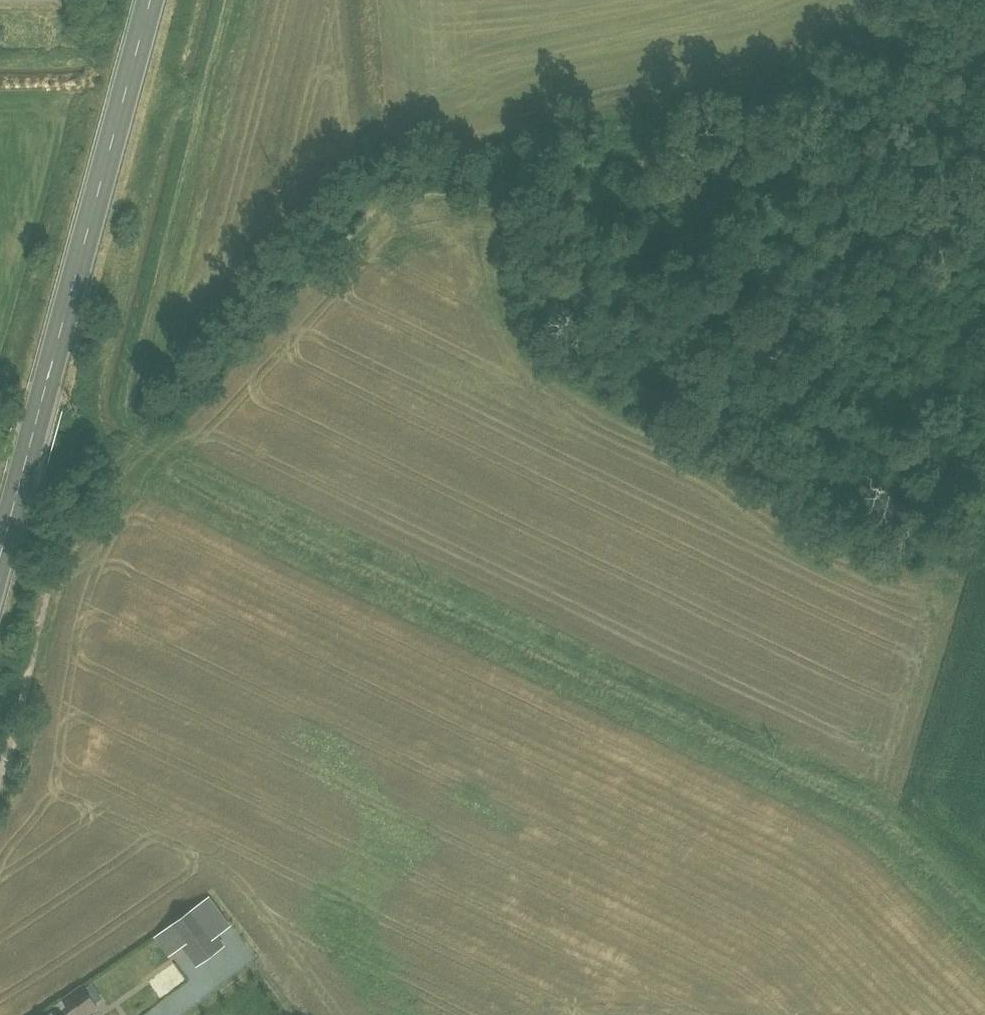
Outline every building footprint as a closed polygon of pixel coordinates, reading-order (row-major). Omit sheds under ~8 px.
[(197,899),(181,910),(194,930),(199,937),(215,926),(197,899)] [(180,939),(194,930),(181,910),(167,919),(180,939)] [(46,1014),(97,1014),(89,1003),(101,996),(87,972),(57,991),(65,1004),(46,1014)]
